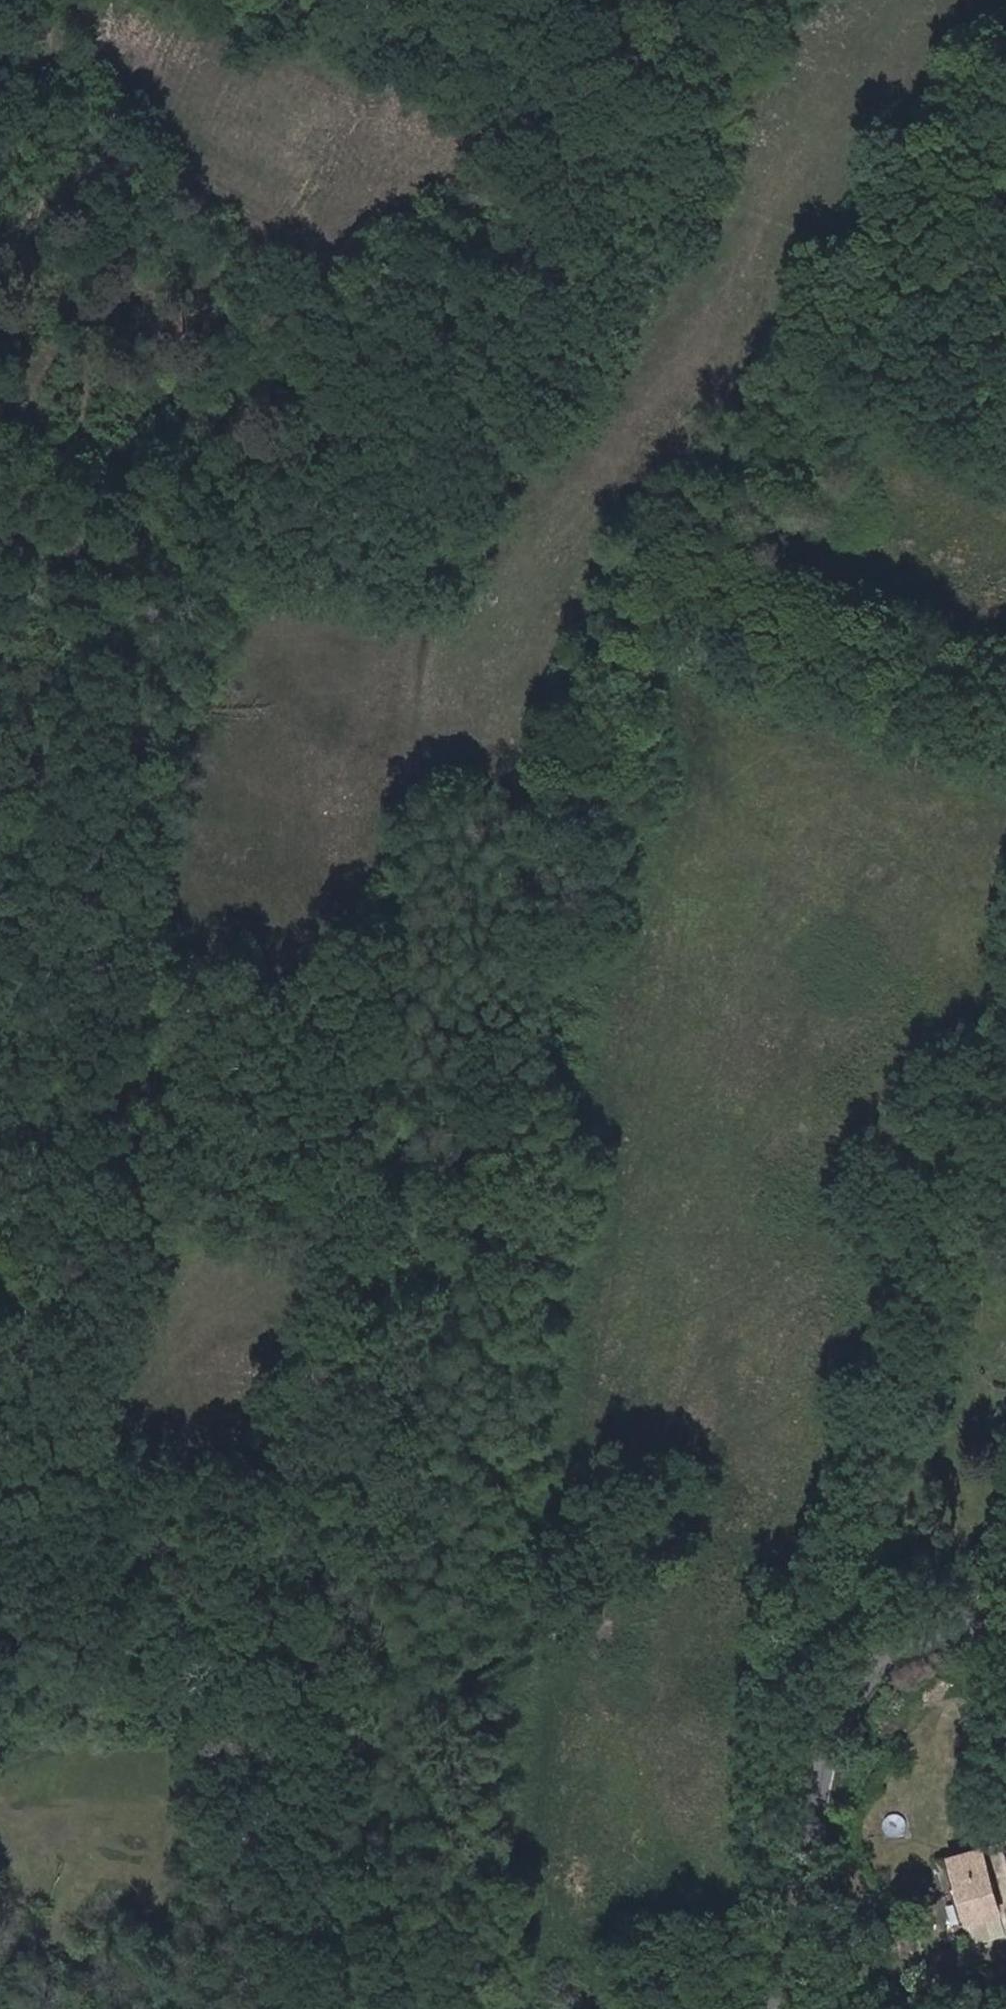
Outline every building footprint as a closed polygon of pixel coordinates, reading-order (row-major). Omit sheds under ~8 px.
[(953,1861),(962,1924),(998,1919),(990,1856),(953,1861)] [(954,1925),(962,1924),(953,1861),(946,1862),(954,1925)]
